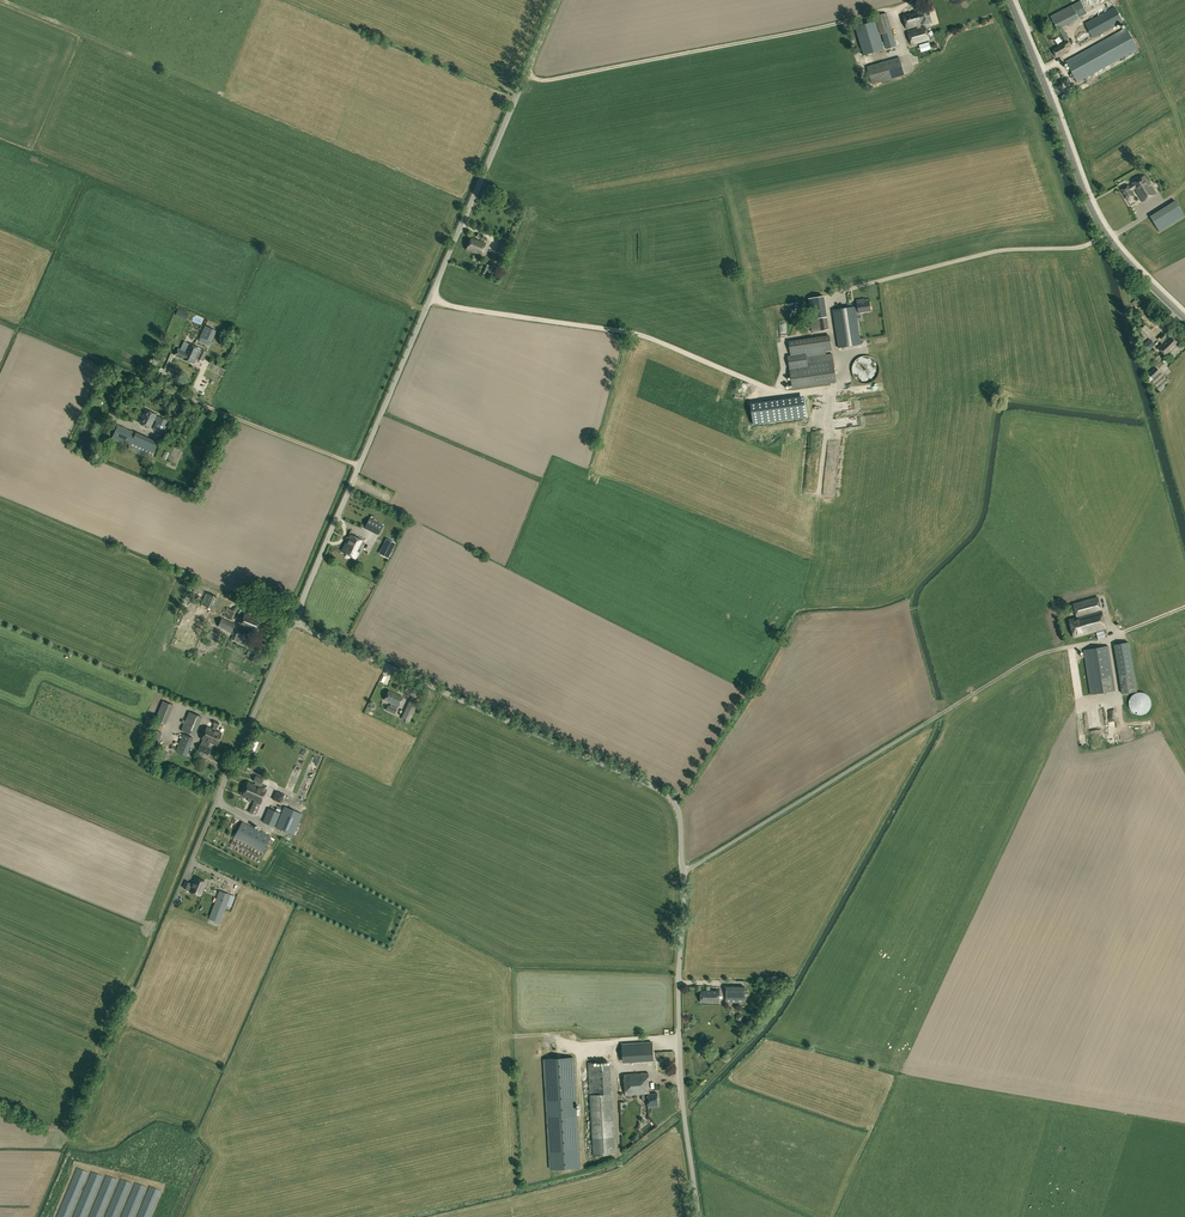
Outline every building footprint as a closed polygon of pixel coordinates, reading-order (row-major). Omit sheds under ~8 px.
[(1072,4),(1050,15),(1057,30),(1079,18),(1072,4)] [(1093,38),(1123,22),(1115,6),(1084,23),(1093,38)] [(920,25),(922,25),(932,22),(930,16),(930,13),(929,13),(927,7),(918,9),(918,10),(903,15),(907,29),(917,26),(918,29),(908,32),(912,45),(929,40),(925,27),(921,28),(920,25)] [(886,49),(896,46),(892,30),(891,30),(886,13),(875,16),(879,32),(875,21),(855,27),(863,55),(884,49),(879,34),(881,33),(886,49)] [(1126,27),(1065,61),(1077,83),(1138,49),(1126,27)] [(1070,45),(1067,40),(1058,46),(1052,49),(1057,57),(1068,51),(1066,48),(1070,45)] [(929,42),(919,45),(921,52),(931,49),(929,42)] [(872,85),(905,75),(899,57),(867,66),(872,85)] [(1133,187),(1142,202),(1157,193),(1145,175),(1130,184),(1132,186),(1131,186),(1130,184),(1123,189),(1129,199),(1136,195),(1132,188),(1133,187)] [(1171,203),(1180,219),(1184,216),(1175,200),(1171,203)] [(471,238),(466,249),(481,255),(485,244),(471,238)] [(503,255),(509,241),(501,238),(495,252),(503,255)] [(486,274),(489,266),(484,264),(481,272),(486,274)] [(809,298),(812,318),(826,316),(823,296),(809,298)] [(857,300),(859,313),(871,311),(869,301),(862,302),(862,299),(857,300)] [(857,320),(854,321),(852,306),(834,309),(840,343),(860,340),(857,320)] [(188,312),(178,308),(175,314),(186,318),(188,312)] [(827,317),(810,320),(812,332),(829,329),(827,317)] [(193,318),(188,334),(196,336),(202,321),(193,318)] [(200,336),(211,342),(216,331),(205,325),(200,336)] [(1147,334),(1150,331),(1145,326),(1142,329),(1147,334)] [(1162,344),(1158,348),(1163,352),(1176,340),(1171,335),(1168,338),(1168,339),(1166,337),(1167,336),(1164,333),(1158,339),(1162,344)] [(791,356),(832,350),(829,335),(789,341),(791,356)] [(1150,339),(1141,347),(1147,352),(1155,344),(1150,339)] [(1179,343),(1176,340),(1163,352),(1166,356),(1179,343)] [(197,359),(202,361),(206,352),(201,349),(198,355),(197,355),(200,349),(189,344),(185,352),(186,352),(186,353),(190,354),(189,356),(187,355),(185,360),(193,364),(195,359),(197,360),(197,359)] [(178,349),(175,355),(185,360),(187,355),(189,356),(190,354),(186,353),(186,352),(185,352),(178,349)] [(880,370),(870,351),(851,361),(857,372),(860,371),(863,378),(880,370)] [(789,366),(792,388),(837,382),(832,353),(813,356),(814,362),(789,366)] [(1149,383),(1151,381),(1160,372),(1155,366),(1146,374),(1149,383)] [(1160,372),(1151,381),(1157,387),(1158,389),(1168,380),(1166,378),(1160,372)] [(883,382),(843,387),(844,393),(884,389),(883,382)] [(139,423),(150,428),(156,414),(146,409),(139,423)] [(876,416),(880,422),(887,418),(884,412),(876,416)] [(836,421),(845,419),(844,413),(835,415),(836,421)] [(153,429),(162,434),(168,421),(159,416),(153,429)] [(128,449),(150,459),(158,442),(136,432),(136,433),(118,425),(111,438),(125,445),(126,443),(130,444),(128,449)] [(822,455),(823,442),(815,441),(814,454),(822,455)] [(812,461),(811,489),(818,489),(819,461),(812,461)] [(371,483),(368,489),(390,497),(392,491),(371,483)] [(364,528),(377,535),(382,525),(369,519),(364,528)] [(355,559),(364,541),(350,534),(341,551),(355,559)] [(381,549),(390,553),(395,543),(386,539),(381,549)] [(201,604),(213,609),(218,598),(206,593),(201,604)] [(1106,629),(1098,597),(1073,604),(1077,617),(1069,619),(1074,637),(1106,629)] [(225,618),(232,620),(236,611),(226,608),(223,616),(226,617),(225,618)] [(239,626),(236,634),(245,638),(249,630),(255,632),(260,620),(244,614),(239,626)] [(218,626),(231,632),(235,624),(221,618),(218,626)] [(236,645),(229,642),(226,647),(233,650),(236,645)] [(1129,642),(1113,644),(1119,676),(1134,674),(1129,642)] [(1083,650),(1090,695),(1115,690),(1108,645),(1083,650)] [(385,700),(398,706),(403,697),(389,691),(385,700)] [(409,721),(418,703),(409,700),(401,718),(406,720),(405,722),(408,724),(409,721)] [(1079,720),(1086,720),(1085,701),(1078,701),(1079,720)] [(181,731),(194,736),(201,717),(189,712),(181,731)] [(218,727),(220,723),(214,720),(213,724),(214,725),(212,729),(207,727),(202,739),(204,740),(202,745),(199,744),(197,750),(208,755),(211,749),(208,748),(210,742),(217,745),(222,733),(216,730),(217,726),(218,727)] [(1136,735),(1147,735),(1147,725),(1136,724),(1136,735)] [(1118,726),(1108,729),(1111,740),(1120,737),(1118,726)] [(1081,750),(1089,750),(1088,730),(1080,730),(1081,750)] [(186,756),(193,738),(183,734),(176,752),(186,756)] [(166,742),(172,744),(174,736),(168,735),(166,742)] [(260,783),(262,779),(256,776),(253,781),(256,782),(255,784),(248,781),(242,795),(249,798),(247,801),(250,802),(251,799),(261,803),(267,789),(260,786),(261,784),(260,783)] [(276,791),(272,799),(281,803),(284,795),(276,791)] [(253,802),(249,812),(256,815),(260,805),(253,802)] [(293,835),(303,814),(284,806),(275,827),(293,835)] [(262,822),(274,827),(280,813),(268,808),(262,822)] [(262,853),(271,836),(242,821),(233,837),(262,853)] [(192,884),(186,881),(183,887),(188,889),(188,888),(190,889),(189,891),(200,896),(206,882),(195,877),(192,884)] [(219,890),(208,919),(220,923),(228,902),(232,903),(235,896),(219,890)] [(745,999),(745,986),(726,986),(725,999),(745,999)] [(701,991),(701,1002),(719,1002),(719,991),(701,991)] [(573,1058),(544,1059),(550,1169),(580,1167),(573,1058)] [(610,1065),(588,1066),(589,1095),(593,1155),(615,1154),(612,1094),(610,1065)] [(624,1074),(625,1096),(642,1095),(642,1100),(648,1099),(648,1106),(658,1105),(657,1094),(650,1094),(648,1072),(624,1074)] [(635,1142),(624,1149),(627,1153),(637,1145),(635,1142)]
